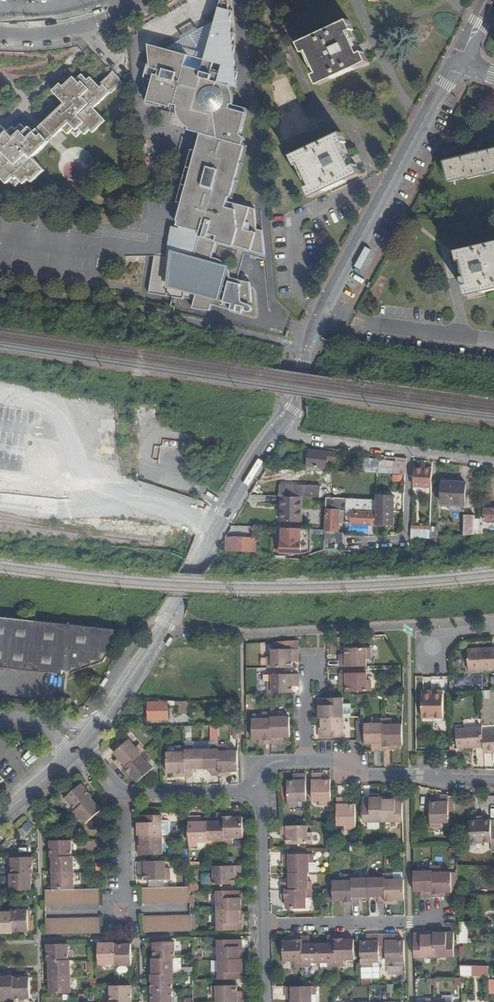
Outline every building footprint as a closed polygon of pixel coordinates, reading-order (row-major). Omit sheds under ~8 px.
[(192,262),(176,259),(154,256),(148,293),(183,299),(183,297),(195,300),(192,309),(211,311),(212,305),(242,313),(244,308),(245,308),(245,310),(246,312),(248,313),(250,312),(252,311),(253,309),(253,307),(252,306),(250,305),(249,303),(252,303),(251,287),(237,283),(239,275),(232,273),(238,252),(245,254),(246,249),(265,255),(263,234),(257,233),(257,230),(255,209),(228,201),(245,141),(244,138),(243,136),(241,135),(248,109),(234,105),(234,102),(234,98),(234,94),(232,91),(230,87),(231,86),(237,88),(229,0),(221,0),(209,45),(207,44),(191,54),(191,56),(149,44),(150,64),(148,63),(145,77),(144,79),(144,82),(145,85),(146,88),(147,91),(149,93),(147,101),(171,108),(172,105),(177,106),(177,110),(178,114),(179,117),(181,121),(184,124),(187,126),(190,128),(189,131),(201,134),(196,151),(193,150),(179,203),(181,204),(177,221),(178,222),(202,227),(192,262)] [(349,21),(300,44),(305,53),(309,51),(319,74),(315,76),(320,85),(369,62),(364,52),(360,54),(349,32),(354,30),(349,21)] [(49,142),(55,136),(63,129),(68,134),(71,131),(76,137),(82,132),(85,135),(90,130),(93,133),(105,121),(93,108),(110,92),(111,94),(123,83),(113,72),(101,83),(103,85),(100,88),(91,77),(88,80),(82,75),(76,80),(74,77),(63,87),(60,84),(53,91),(65,103),(35,132),(30,127),(27,130),(21,124),(16,129),(13,126),(8,132),(0,124),(0,148),(4,153),(0,157),(0,176),(7,184),(10,181),(16,187),(21,181),(24,184),(29,179),(32,182),(45,170),(33,158),(49,142)] [(342,133),(293,156),(297,166),(302,163),(312,186),(308,188),(312,198),(361,175),(357,165),(353,167),(342,145),(346,143),(342,133)] [(445,162),(450,182),(468,178),(468,179),(493,173),(493,149),(482,152),(481,149),(472,151),(473,155),(445,162)] [(192,262),(202,227),(178,222),(177,226),(180,227),(179,228),(172,226),(169,229),(167,232),(166,235),(165,239),(165,243),(165,246),(167,250),(168,253),(171,256),(174,258),(176,259),(192,262)] [(457,251),(460,262),(464,261),(470,285),(465,286),(468,296),(493,290),(493,243),(457,251)] [(337,453),(309,450),(308,456),(307,466),(306,470),(326,471),(327,460),(336,461),(337,453)] [(407,458),(396,457),(396,462),(382,460),(381,474),(406,475),(407,458)] [(432,469),(414,468),(413,486),(431,487),(432,469)] [(466,483),(443,482),(442,504),(465,505),(466,483)] [(321,486),(280,485),(279,496),(282,496),(302,497),(320,498),(321,486)] [(358,488),(331,487),(331,498),(346,499),(357,499),(358,488)] [(394,496),(376,495),(376,500),(376,524),(376,525),(393,526),(394,496)] [(302,497),(282,496),(281,521),(301,522),(302,497)] [(331,498),(326,498),(326,508),(328,508),(327,532),(325,532),(324,541),(335,542),(336,532),(335,532),(336,523),(339,524),(340,523),(345,523),(346,499),(331,498)] [(357,499),(346,499),(345,523),(376,524),(376,500),(357,499)] [(484,509),(484,521),(493,521),(493,509),(484,509)] [(475,515),(465,515),(464,535),(474,535),(475,515)] [(483,526),(475,525),(474,535),(482,534),(483,526)] [(430,527),(411,526),(411,529),(427,530),(427,538),(429,538),(430,527)] [(301,528),(281,528),(280,554),(300,554),(310,552),(311,529),(301,528)] [(427,530),(411,529),(410,538),(427,538),(427,530)] [(247,537),(237,537),(236,551),(247,551),(247,537)] [(0,617),(0,667),(63,674),(63,670),(71,671),(71,674),(104,662),(109,652),(122,630),(0,617)] [(371,648),(346,648),(346,659),(340,659),(340,667),(367,667),(367,659),(371,659),(371,648)] [(468,650),(469,671),(493,669),(493,648),(468,650)] [(298,649),(272,649),(272,657),(268,657),(268,668),(293,668),(293,661),(292,657),(299,657),(298,649)] [(341,673),(340,673),(340,681),(346,681),(347,692),(371,691),(371,680),(367,680),(367,673),(341,673)] [(299,674),(272,674),(272,682),(268,682),(268,693),(270,693),(293,693),(293,686),(293,682),(299,682),(299,674)] [(443,694),(422,694),(422,718),(443,718),(443,694)] [(343,698),(319,698),(319,718),(344,718),(343,698)] [(160,703),(149,703),(149,720),(168,719),(168,706),(179,706),(179,714),(188,713),(188,701),(175,701),(160,700),(160,703)] [(263,719),(252,719),(253,740),(259,739),(264,739),(264,743),(272,743),(271,713),(263,713),(263,719)] [(279,713),(271,713),(272,743),(279,743),(279,737),(283,737),(290,737),(290,717),(279,717),(279,713)] [(344,718),(319,718),(320,726),(322,726),(322,730),(320,730),(320,738),(344,737),(344,718)] [(375,724),(365,724),(365,741),(365,744),(372,744),(376,744),(376,749),(384,749),(383,719),(375,719),(375,724)] [(391,719),(383,719),(384,749),(392,749),(392,745),(396,745),(403,745),(402,725),(391,725),(391,719)] [(211,740),(220,740),(219,726),(211,726),(211,740)] [(482,727),(456,729),(458,749),(484,747),(483,733),(482,727)] [(483,733),(484,747),(484,753),(493,752),(493,732),(483,733)] [(136,748),(129,740),(114,753),(119,758),(121,761),(117,765),(122,770),(145,751),(140,745),(136,748)] [(177,752),(167,753),(167,773),(174,773),(178,772),(178,776),(186,776),(185,746),(177,747),(177,752)] [(194,746),(185,746),(186,776),(194,776),(194,772),(193,768),(197,768),(203,768),(202,750),(194,750),(194,746)] [(211,750),(202,750),(203,768),(208,768),(212,768),(212,772),(212,776),(219,775),(219,746),(210,746),(211,750)] [(227,746),(219,746),(219,775),(227,775),(227,771),(232,771),(238,771),(238,751),(227,751),(227,746)] [(150,757),(145,751),(122,770),(128,776),(131,774),(133,777),(138,782),(153,769),(146,761),(150,757)] [(294,781),(287,781),(288,806),(299,806),(299,801),(307,801),(306,774),(298,775),(298,781),(294,781)] [(320,774),(312,774),(312,801),(320,801),(320,805),(331,805),(331,786),(331,780),(325,780),(320,780),(320,774)] [(81,784),(65,798),(76,810),(91,797),(92,796),(81,784)] [(436,802),(430,802),(430,827),(442,827),(442,823),(449,823),(449,804),(454,804),(453,797),(448,797),(448,796),(440,796),(440,802),(436,802)] [(76,810),(75,811),(86,824),(102,810),(91,797),(76,810)] [(390,798),(383,798),(383,822),(403,821),(402,797),(395,797),(395,800),(390,800),(390,798)] [(383,798),(363,798),(363,822),(383,822),(383,798)] [(345,799),(337,799),(337,825),(345,825),(345,829),(356,829),(356,804),(349,805),(345,805),(345,799)] [(214,822),(208,822),(208,840),(217,840),(217,844),(225,843),(224,814),(217,814),(217,818),(217,822),(214,822)] [(232,814),(224,814),(225,843),(233,843),(233,837),(244,837),(243,817),(237,817),(232,818),(232,814)] [(162,815),(138,815),(138,835),(162,835),(162,815)] [(470,817),(470,821),(471,843),(491,842),(492,852),(493,851),(493,826),(491,826),(491,820),(483,820),(483,816),(477,817),(470,817)] [(197,817),(189,817),(189,834),(189,847),(198,846),(198,842),(208,842),(208,840),(208,822),(201,822),(197,822),(197,817)] [(307,825),(281,826),(281,834),(287,834),(287,838),(287,845),(312,844),(312,833),(308,833),(307,825)] [(162,835),(138,835),(139,843),(141,843),(141,848),(139,848),(139,855),(163,855),(162,835)] [(71,840),(50,841),(51,857),(52,857),(72,857),(71,840)] [(313,854),(284,855),(284,862),(289,862),(289,867),(289,873),(308,873),(309,873),(309,862),(314,862),(313,854)] [(32,857),(11,857),(12,874),(31,873),(33,873),(32,857)] [(72,857),(52,857),(53,873),(74,873),(73,857),(72,857)] [(166,861),(139,861),(139,869),(145,869),(145,874),(145,880),(149,880),(149,887),(164,887),(164,880),(170,879),(170,868),(166,868),(166,861)] [(225,866),(214,866),(214,873),(210,874),(210,885),(235,884),(235,878),(235,874),(241,874),(240,865),(225,866)] [(425,871),(414,871),(414,892),(421,891),(425,891),(426,897),(433,897),(433,867),(425,867),(425,871)] [(441,867),(433,867),(433,897),(441,896),(441,892),(445,892),(452,892),(452,872),(441,872),(441,867)] [(12,874),(10,874),(10,890),(11,890),(32,890),(31,873),(12,874)] [(74,873),(53,873),(53,889),(74,889),(74,873)] [(308,873),(289,873),(290,879),(290,882),(286,882),(282,883),(282,890),(312,889),(312,881),(308,881),(308,873)] [(377,878),(368,878),(369,897),(375,897),(378,896),(378,900),(378,904),(386,904),(385,874),(377,874),(377,878)] [(393,874),(385,874),(386,904),(394,904),(394,900),(398,900),(404,900),(404,880),(393,880),(393,874)] [(344,881),(333,881),(333,889),(333,901),(340,901),(344,901),(344,905),(352,905),(352,875),(344,875),(344,881)] [(360,875),(352,875),(352,905),(360,904),(360,901),(360,897),(363,897),(369,897),(368,878),(360,879),(360,875)] [(149,887),(142,888),(143,903),(191,902),(190,886),(164,887),(149,887)] [(100,888),(74,889),(53,889),(45,890),(46,905),(100,904),(100,888)] [(312,889),(282,890),(282,898),(286,898),(286,902),(286,909),(306,908),(306,898),(312,898),(312,889)] [(219,891),(217,891),(217,911),(241,910),(241,890),(233,891),(219,891)] [(28,910),(12,910),(12,912),(12,931),(29,931),(29,930),(28,920),(28,910)] [(241,910),(217,911),(218,931),(242,930),(242,923),(239,923),(239,918),(242,918),(241,910)] [(0,912),(0,933),(12,933),(12,931),(12,912),(0,912)] [(143,932),(191,931),(191,916),(143,917),(143,932)] [(101,918),(46,919),(46,934),(101,933),(101,918)] [(466,922),(459,922),(459,927),(459,932),(459,942),(467,943),(466,922)] [(442,933),(434,933),(435,957),(454,956),(454,932),(446,933),(446,935),(442,935),(442,933)] [(434,933),(414,933),(415,957),(435,957),(434,933)] [(367,942),(361,942),(361,966),(373,966),(372,962),(380,962),(380,959),(386,959),(386,935),(371,935),(371,941),(367,942)] [(394,935),(386,935),(386,959),(386,962),(394,962),(394,966),(405,966),(404,941),(398,941),(394,941),(394,935)] [(328,944),(319,944),(319,962),(328,962),(328,966),(336,966),(336,936),(328,936),(328,944)] [(343,936),(336,936),(336,966),(344,965),(344,960),(355,959),(354,939),(348,940),(344,940),(343,936)] [(302,937),(294,937),(294,941),(290,941),(283,941),(284,961),(295,961),(295,967),(303,966),(302,937)] [(310,937),(302,937),(303,966),(311,966),(311,963),(319,962),(319,944),(310,944),(310,937)] [(242,939),(218,940),(218,960),(242,959),(242,952),(240,952),(240,947),(242,947),(242,939)] [(175,942),(154,942),(154,959),(173,958),(175,958),(175,942)] [(115,943),(98,943),(99,964),(115,964),(115,945),(115,943)] [(68,944),(47,944),(48,961),(49,961),(69,960),(68,944)] [(131,944),(115,945),(115,964),(115,966),(132,965),(131,944)] [(154,959),(152,959),(153,975),(172,974),(174,974),(173,958),(154,959)] [(242,959),(218,960),(219,979),(243,979),(242,959)] [(69,960),(49,961),(50,977),(71,976),(70,960),(69,960)] [(404,974),(403,966),(388,968),(389,975),(404,974)] [(489,967),(473,966),(472,976),(489,976),(489,967)] [(153,975),(151,975),(151,991),(172,990),(172,974),(153,975)] [(0,976),(0,998),(14,997),(13,978),(13,976),(0,976)] [(71,976),(50,977),(50,993),(70,993),(71,993),(71,976)] [(30,977),(13,978),(14,997),(14,999),(30,999),(30,977)] [(110,986),(111,1001),(117,1001),(130,1001),(132,1001),(131,985),(110,986)] [(212,986),(212,997),(217,997),(217,1001),(244,1001),(243,996),(237,996),(237,992),(237,985),(212,986)] [(287,987),(287,995),(292,994),(292,999),(292,1001),(312,1001),(312,995),(316,994),(316,986),(303,986),(287,987)] [(151,991),(152,1001),(173,1001),(172,990),(151,991)]
